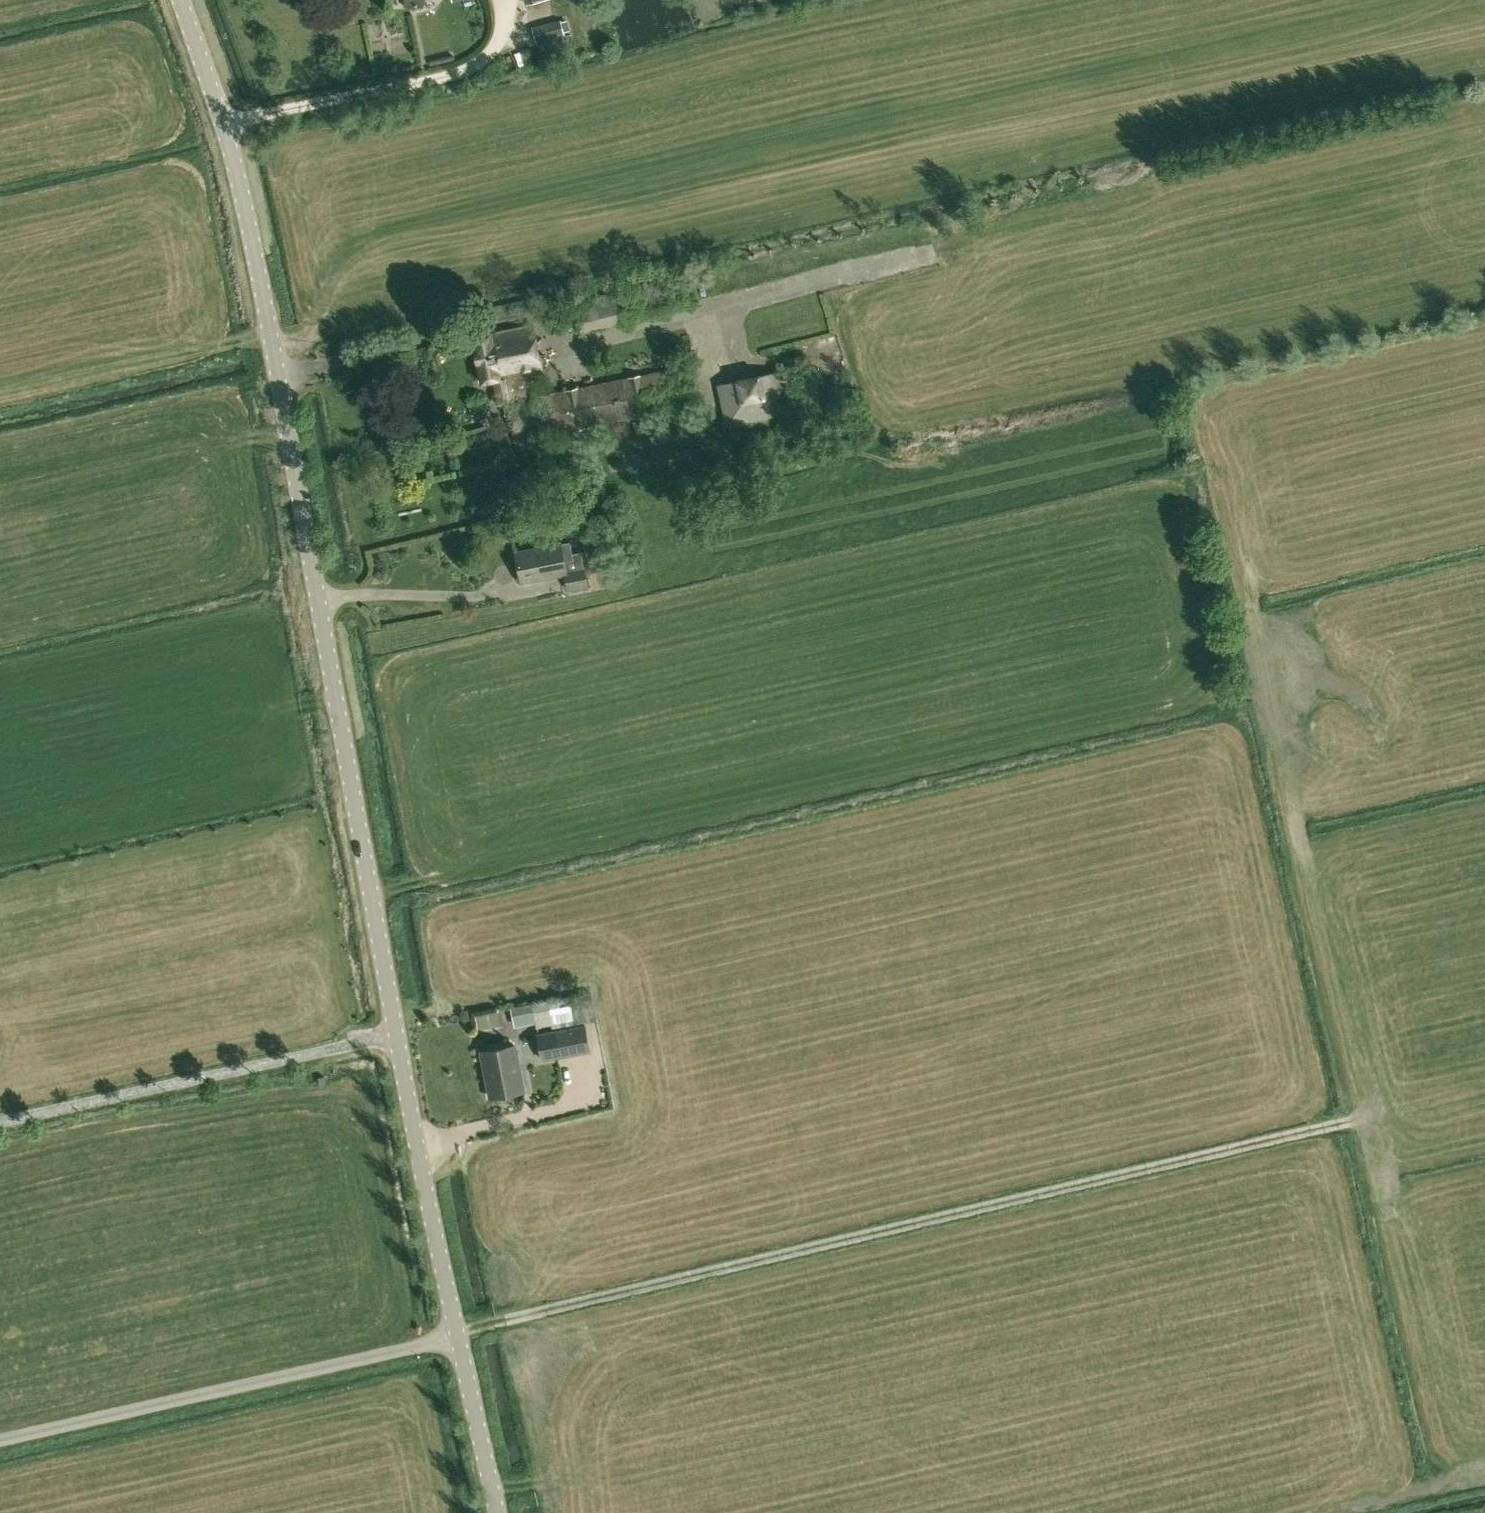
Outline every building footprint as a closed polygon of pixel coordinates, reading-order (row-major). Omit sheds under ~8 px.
[(830,257),(826,243),(812,247),(817,262),(830,257)] [(580,332),(690,304),(682,274),(574,299),(580,332)] [(483,380),(493,378),(527,371),(541,368),(532,325),(474,336),(483,380)] [(500,402),(508,443),(558,433),(568,430),(697,404),(689,364),(677,367),(640,374),(631,375),(577,387),(500,402)] [(527,371),(493,378),(498,401),(531,392),(527,371)] [(720,383),(728,425),(788,413),(779,371),(720,383)] [(522,581),(564,573),(568,590),(589,586),(581,550),(572,553),(570,543),(561,545),(560,542),(515,552),(522,581)] [(598,1019),(592,991),(546,999),(533,1001),(537,1025),(551,1023),(572,1019),(573,1025),(598,1019)] [(545,1060),(567,1055),(591,1051),(586,1023),(540,1032),(545,1060)] [(518,1091),(515,1074),(520,1073),(514,1044),(481,1050),(490,1096),(518,1091)]
